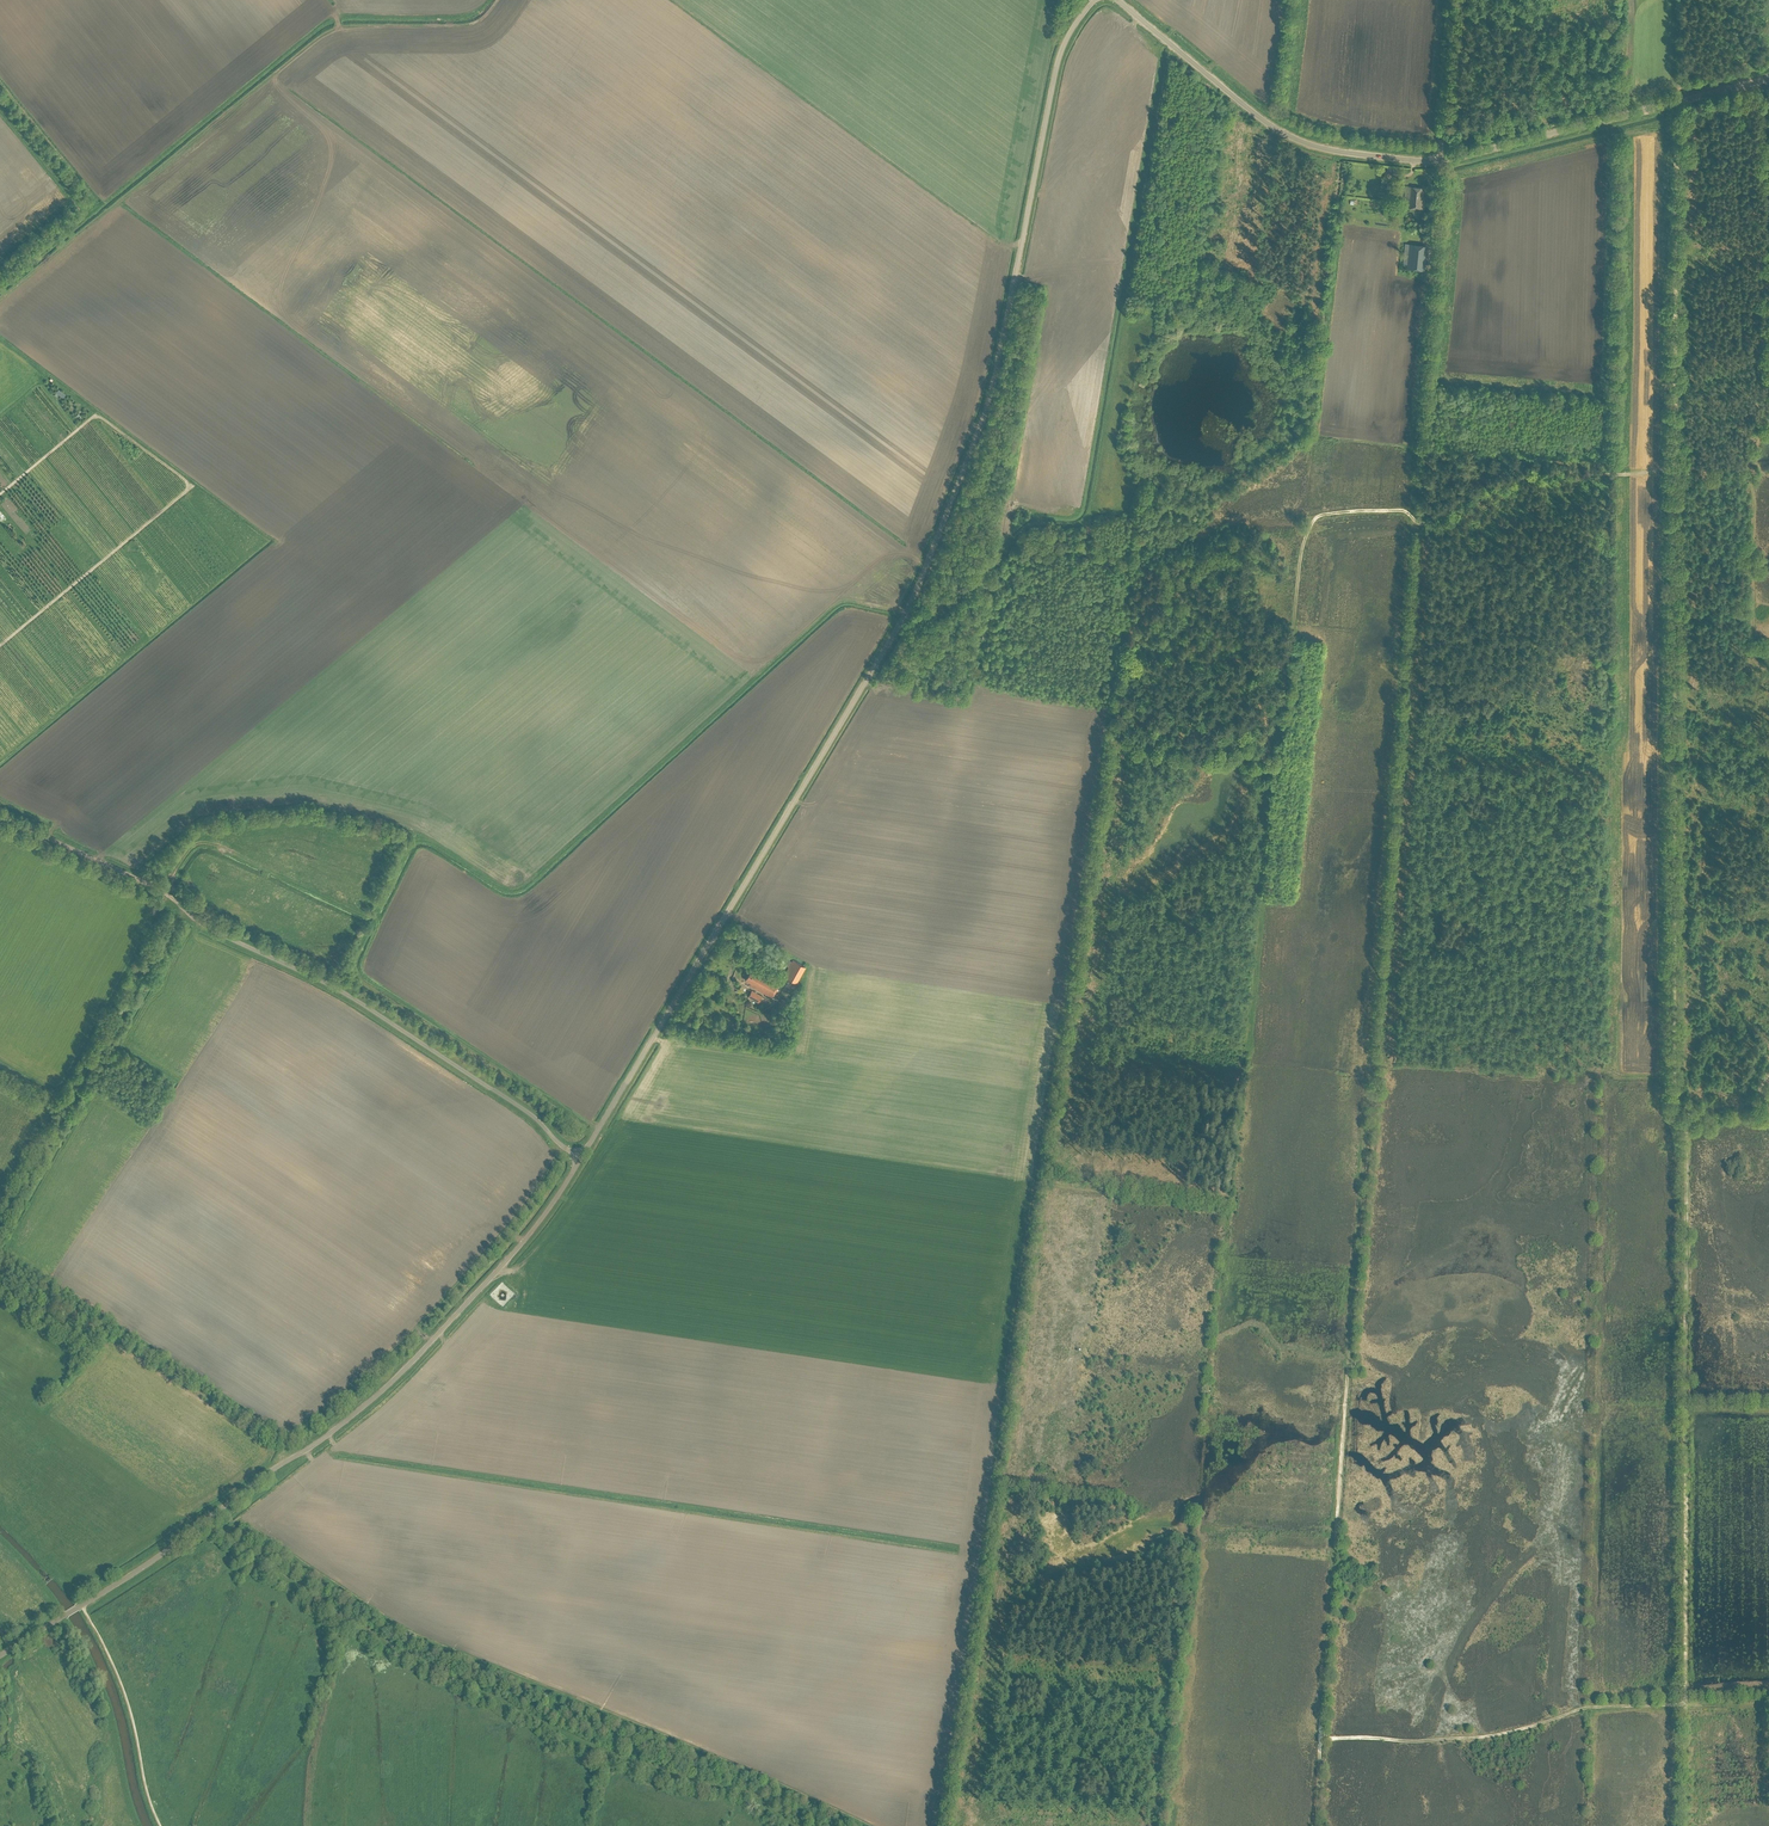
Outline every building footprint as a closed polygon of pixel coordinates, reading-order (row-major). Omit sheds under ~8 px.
[(1425,188),(1406,186),(1405,197),(1409,198),(1408,207),(1425,209),(1426,196),(1424,196),(1425,188)] [(1405,244),(1403,264),(1407,264),(1407,269),(1425,270),(1427,245),(1405,244)] [(58,389),(56,393),(63,398),(66,394),(58,389)] [(793,959),(784,975),(797,982),(806,967),(793,959)] [(757,970),(753,968),(745,980),(751,984),(751,985),(769,996),(768,997),(771,998),(781,982),(758,968),(757,970)] [(752,990),(748,996),(759,1002),(762,996),(752,990)]
